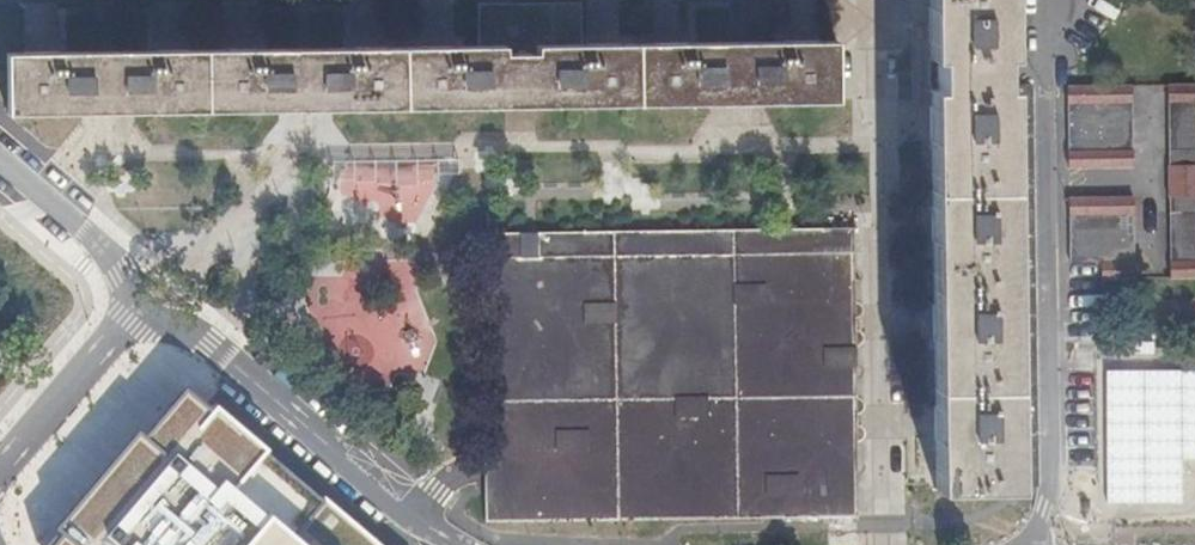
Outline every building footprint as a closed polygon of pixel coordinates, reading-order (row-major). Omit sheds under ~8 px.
[(479,42),(820,39),(822,100),(823,227),(586,230),(585,103),(535,104),(504,104),(481,104),(481,132),(482,234),(485,444),(485,452),(485,467),(485,484),(485,496),(485,524),(763,516),(857,514),(906,513),(906,496),(906,486),(906,441),(935,441),(934,419),(933,340),(933,312),(932,233),(932,219),(931,140),(929,0),(478,0),(479,42)] [(935,441),(936,485),(1017,484),(1011,90),(1009,0),(929,0),(931,140),(932,219),(932,233),(933,312),(933,340),(934,419),(935,441)] [(321,106),(481,104),(504,104),(535,104),(585,103),(716,101),(760,101),(822,100),(820,39),(479,42),(433,44),(303,46),(300,46),(7,49),(8,111),(101,109),(131,109),(289,107),(304,107),(321,106)] [(1169,83),(1172,275),(1194,274),(1194,83),(1169,83)] [(1133,84),(1068,85),(1070,165),(1134,164),(1133,84)] [(1070,196),(1071,276),(1094,276),(1136,275),(1134,195),(1070,196)] [(179,371),(36,544),(384,544),(212,400),(179,371)]
